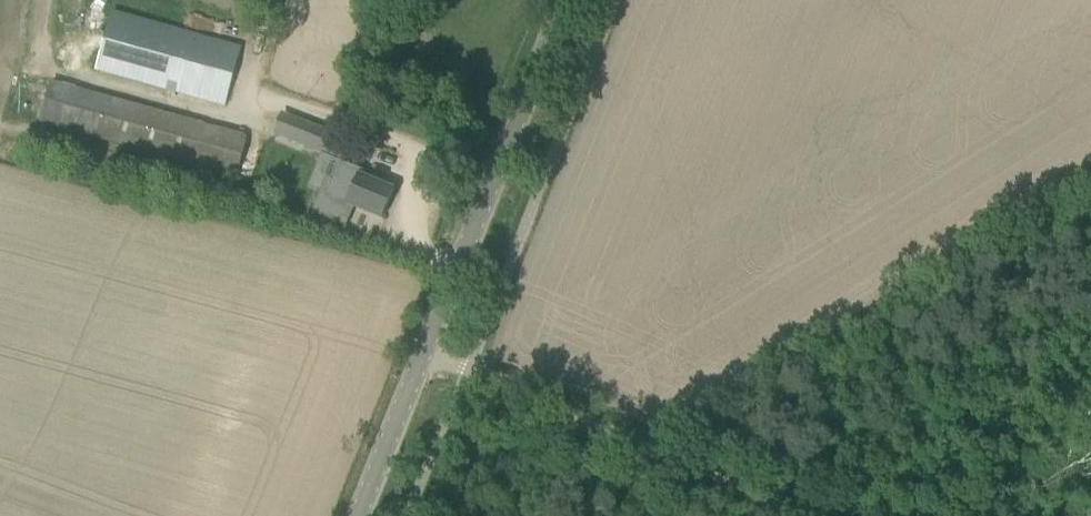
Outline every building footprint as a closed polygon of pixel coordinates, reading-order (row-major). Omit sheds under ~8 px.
[(95,71),(225,107),(241,47),(113,12),(112,12),(110,18),(109,18),(97,61),(95,71)] [(246,138),(89,94),(51,83),(40,123),(78,134),(235,178),(246,138)] [(315,165),(324,144),(295,132),(286,153),(274,181),(310,196),(322,168),(315,165)] [(381,218),(393,190),(359,176),(361,171),(341,163),(333,182),(325,179),(311,214),(346,229),(354,207),(381,218)]
